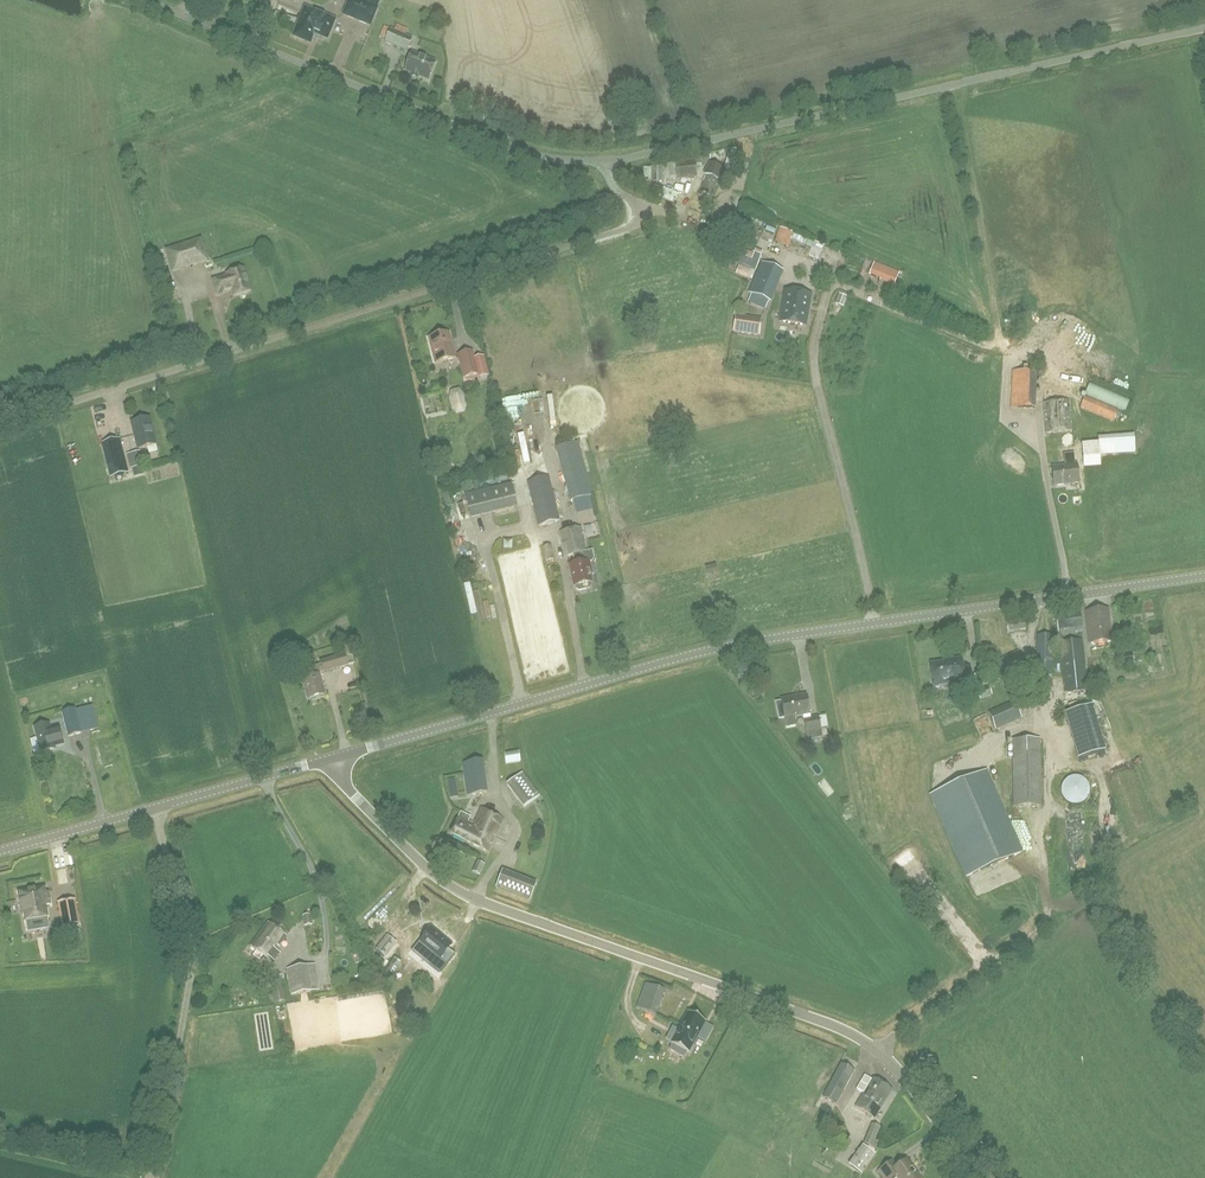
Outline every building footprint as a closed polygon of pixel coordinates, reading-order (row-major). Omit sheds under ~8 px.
[(355,0),(349,0),(343,14),(370,25),(376,8),(368,5),(355,0)] [(306,7),(294,36),(311,43),(315,33),(328,39),(336,19),(306,7)] [(384,42),(406,51),(412,38),(390,29),(384,42)] [(412,54),(406,71),(429,80),(436,63),(412,54)] [(664,180),(696,176),(695,162),(676,165),(676,163),(663,164),(663,167),(645,167),(644,179),(652,179),(652,182),(663,182),(663,167),(664,180)] [(738,162),(738,172),(750,172),(750,162),(738,162)] [(720,181),(724,170),(709,163),(704,175),(707,176),(700,193),(711,197),(718,180),(720,181)] [(680,198),(687,200),(689,191),(683,189),(680,198)] [(777,243),(791,247),(796,232),(781,228),(777,243)] [(167,251),(173,271),(207,260),(201,240),(167,251)] [(811,258),(821,261),(826,246),(816,243),(811,258)] [(749,292),(769,301),(782,271),(761,262),(754,281),(749,292)] [(894,285),(899,274),(876,264),(871,276),(894,285)] [(751,280),(755,271),(740,265),(736,274),(751,280)] [(234,297),(251,291),(244,269),(227,274),(228,276),(213,280),(218,295),(232,290),(234,297)] [(810,294),(785,291),(781,322),(806,326),(810,294)] [(842,294),(839,304),(846,306),(849,295),(842,294)] [(758,335),(760,318),(737,315),(734,332),(758,335)] [(435,363),(456,358),(449,332),(429,337),(435,363)] [(464,378),(479,374),(473,351),(458,355),(464,378)] [(1035,409),(1036,372),(1013,371),(1011,408),(1035,409)] [(1130,400),(1089,383),(1084,396),(1125,412),(1130,400)] [(464,397),(463,395),(450,398),(451,404),(452,404),(452,406),(452,407),(452,409),(457,414),(465,411),(466,405),(466,403),(465,403),(463,397),(464,397)] [(1114,422),(1118,411),(1085,397),(1080,407),(1114,422)] [(1046,433),(1072,431),(1070,400),(1044,402),(1046,433)] [(138,449),(156,445),(150,418),(131,422),(138,449)] [(101,443),(110,478),(129,473),(120,439),(101,443)] [(577,443),(573,444),(557,448),(560,458),(559,458),(571,499),(590,494),(577,443)] [(143,466),(140,451),(127,455),(130,469),(143,466)] [(1101,465),(1100,451),(1083,452),(1084,466),(1101,465)] [(1054,486),(1079,482),(1077,464),(1075,465),(1074,453),(1064,454),(1065,466),(1052,467),(1054,486)] [(527,482),(530,493),(538,526),(560,520),(550,477),(527,482)] [(518,507),(512,483),(465,494),(471,519),(518,507)] [(579,512),(594,510),(593,496),(577,498),(579,512)] [(582,526),(597,525),(596,511),(580,513),(582,526)] [(588,584),(591,583),(592,583),(590,574),(591,573),(589,562),(592,562),(594,558),(592,551),(587,552),(584,539),(581,526),(560,531),(566,557),(573,555),(574,558),(575,564),(570,566),(575,587),(576,590),(579,592),(587,590),(589,587),(588,584)] [(546,561),(554,559),(551,545),(543,547),(546,561)] [(707,575),(717,573),(716,565),(706,567),(707,575)] [(1089,644),(1112,641),(1109,609),(1085,611),(1089,644)] [(1056,618),(1057,624),(1058,636),(1082,632),(1080,614),(1056,618)] [(1025,622),(1010,627),(1013,636),(1028,631),(1025,622)] [(348,638),(348,635),(338,638),(340,645),(345,643),(345,645),(350,644),(350,642),(349,638),(348,638)] [(1052,675),(1052,635),(1037,635),(1037,675),(1052,675)] [(1065,692),(1088,690),(1082,640),(1059,642),(1065,692)] [(1138,662),(1134,662),(1133,653),(1121,655),(1122,664),(1131,663),(1132,667),(1138,666),(1138,662)] [(319,674),(347,666),(344,654),(320,660),(321,665),(309,668),(311,676),(302,679),(308,699),(325,695),(319,674)] [(954,684),(971,682),(969,667),(962,668),(961,659),(948,660),(948,662),(930,664),(933,685),(954,682),(954,684)] [(980,700),(992,694),(989,687),(977,691),(980,700)] [(779,719),(810,714),(806,695),(795,697),(795,698),(782,700),(782,699),(776,700),(779,719)] [(1013,701),(988,713),(995,730),(1021,717),(1013,701)] [(1082,758),(1089,756),(1107,751),(1092,702),(1067,710),(1082,758)] [(68,736),(82,733),(76,712),(75,708),(62,712),(68,736)] [(823,736),(821,728),(819,717),(819,716),(805,719),(809,739),(823,736)] [(55,749),(54,747),(63,745),(59,728),(52,730),(50,722),(35,726),(42,753),(55,749)] [(1013,805),(1041,805),(1040,738),(1012,739),(1013,805)] [(522,761),(521,751),(506,753),(507,763),(522,761)] [(467,796),(488,793),(483,759),(462,762),(467,796)] [(1020,853),(985,771),(931,795),(967,876),(1020,853)] [(541,796),(524,773),(508,784),(526,808),(541,796)] [(1064,782),(1063,783),(1062,785),(1061,786),(1061,788),(1061,790),(1061,792),(1061,793),(1062,795),(1062,797),(1063,798),(1064,800),(1066,801),(1067,802),(1069,803),(1070,804),(1072,804),(1074,805),(1076,805),(1077,804),(1079,804),(1081,803),(1082,803),(1084,802),(1085,800),(1087,799),(1088,798),(1088,796),(1089,794),(1089,792),(1089,791),(1089,789),(1089,787),(1089,785),(1088,784),(1087,782),(1086,781),(1085,779),(1083,778),(1082,777),(1080,777),(1078,776),(1076,776),(1075,776),(1073,776),(1071,776),(1069,777),(1068,778),(1066,779),(1065,780),(1064,782)] [(462,795),(457,781),(449,784),(454,798),(462,795)] [(848,798),(841,800),(844,815),(851,814),(848,798)] [(450,834),(488,852),(504,820),(482,808),(473,826),(467,823),(470,817),(461,813),(450,834)] [(475,871),(482,874),(487,864),(480,860),(475,871)] [(502,870),(501,874),(496,886),(530,900),(537,884),(502,870)] [(50,905),(48,898),(46,898),(44,887),(18,892),(20,901),(22,901),(26,921),(47,918),(45,906),(50,905)] [(63,927),(79,924),(74,900),(58,903),(63,927)] [(305,925),(311,924),(309,913),(303,914),(305,925)] [(279,947),(287,936),(268,922),(251,947),(269,960),(271,958),(275,961),(281,953),(272,947),(275,944),(279,947)] [(439,957),(450,944),(433,930),(423,944),(439,957)] [(385,956),(396,943),(387,935),(376,948),(385,956)] [(392,962),(384,974),(390,978),(398,966),(392,962)] [(443,964),(433,975),(442,983),(452,971),(443,964)] [(291,995),(318,991),(314,965),(287,969),(291,995)] [(275,1002),(284,1000),(280,982),(271,983),(275,1002)] [(658,1014),(667,991),(649,983),(640,1007),(658,1014)] [(671,1044),(672,1044),(669,1050),(684,1058),(687,1052),(689,1053),(706,1021),(688,1012),(671,1044)] [(836,1104),(854,1070),(841,1063),(823,1097),(836,1104)] [(872,1076),(871,1079),(854,1106),(865,1112),(882,1083),(872,1076)] [(893,1089),(882,1083),(865,1112),(875,1118),(893,1089)] [(876,1148),(879,1141),(875,1139),(880,1127),(872,1124),(864,1143),(876,1148)] [(862,1174),(876,1155),(862,1145),(848,1165),(862,1174)] [(904,1160),(895,1167),(890,1160),(878,1170),(884,1177),(894,1177),(896,1176),(897,1177),(918,1177),(904,1160)]
